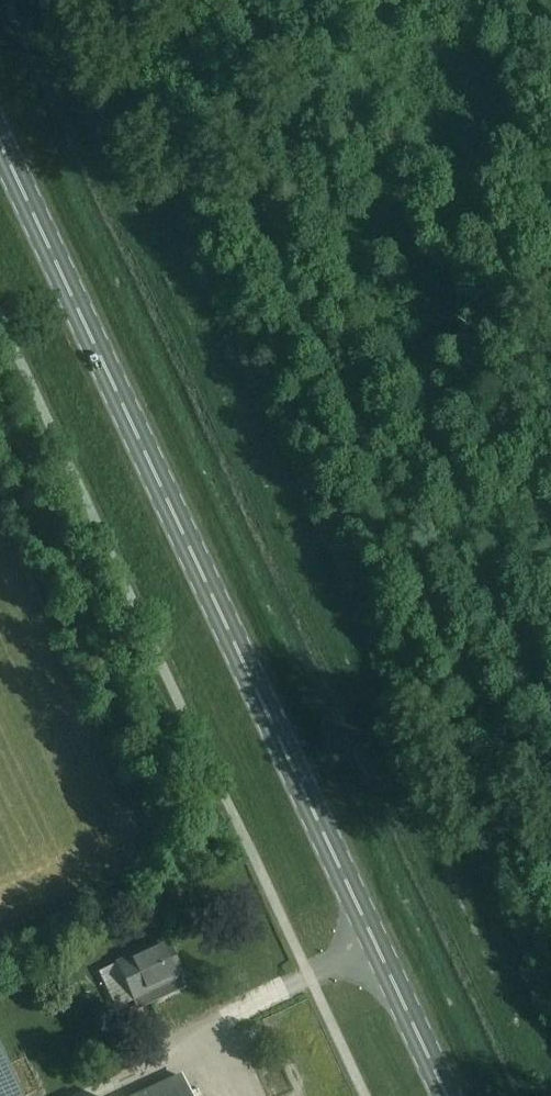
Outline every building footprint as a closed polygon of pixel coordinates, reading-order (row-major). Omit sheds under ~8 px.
[(133,1001),(182,978),(164,941),(115,964),(133,1001)] [(0,1049),(0,1095),(22,1095),(0,1049)] [(180,1076),(137,1095),(190,1095),(180,1076)]
